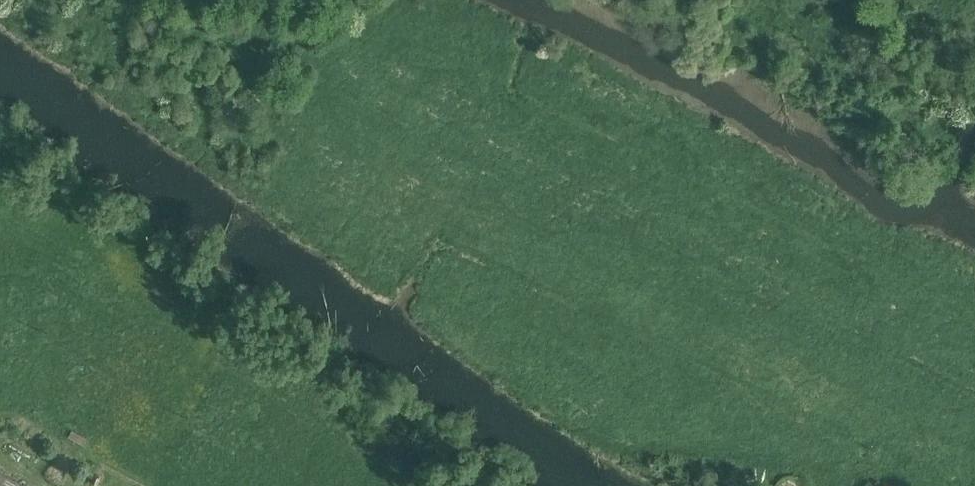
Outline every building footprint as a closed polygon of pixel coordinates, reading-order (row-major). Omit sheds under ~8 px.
[(0,472),(0,485),(25,485),(0,472)]
